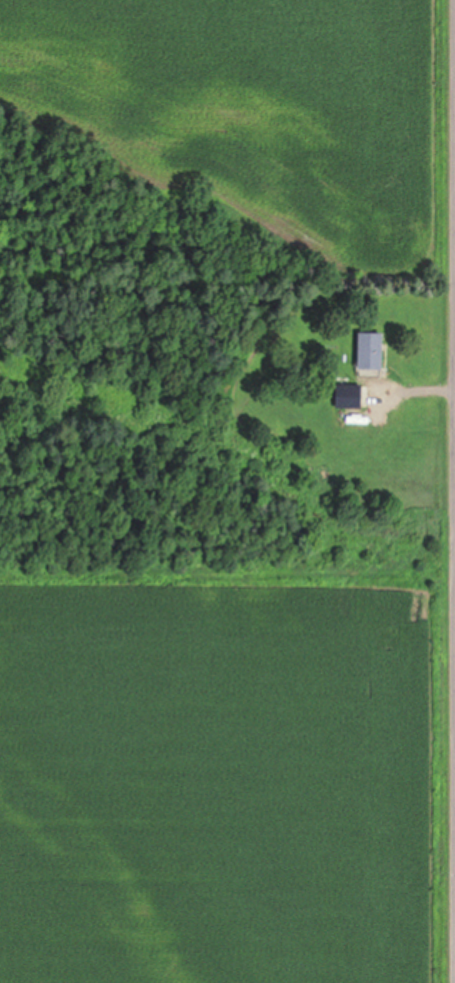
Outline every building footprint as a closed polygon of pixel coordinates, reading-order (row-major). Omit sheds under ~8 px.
[(389,367),(389,330),(364,330),(364,367),(389,367)] [(342,383),(342,406),(367,406),(367,383),(342,383)]
